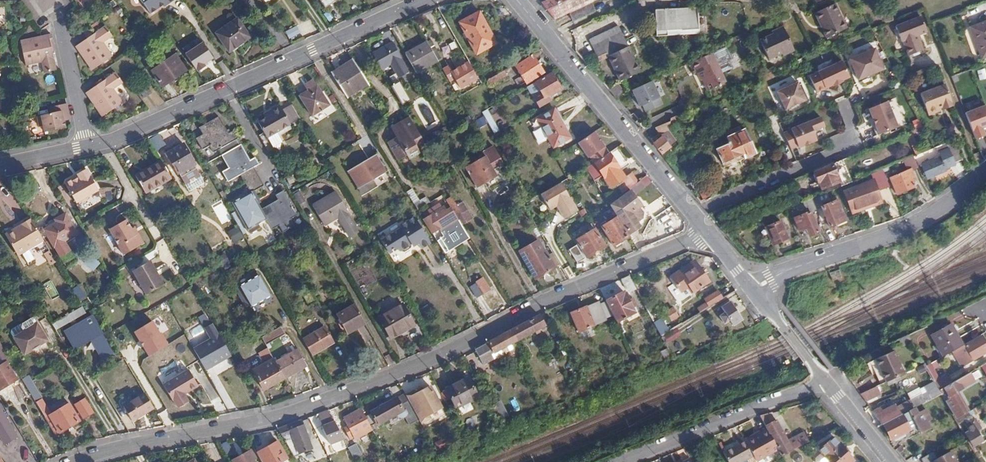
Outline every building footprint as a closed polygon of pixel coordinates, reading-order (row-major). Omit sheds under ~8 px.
[(169,6),(177,1),(176,0),(139,0),(150,16),(164,7),(168,4),(169,6)] [(543,4),(551,14),(555,18),(569,12),(591,2),(595,0),(549,0),(543,4)] [(591,2),(569,12),(573,20),(595,9),(591,2)] [(846,29),(834,4),(814,13),(825,38),(846,29)] [(706,33),(706,7),(656,8),(656,34),(706,33)] [(494,43),(475,14),(457,26),(476,55),(494,43)] [(899,35),(924,25),(920,15),(895,25),(899,35)] [(250,39),(237,20),(217,34),(230,52),(250,39)] [(972,27),(984,58),(985,57),(985,22),(972,27)] [(284,30),(287,39),(299,34),(295,25),(284,30)] [(605,48),(625,39),(626,38),(619,25),(590,39),(596,53),(605,48)] [(927,31),(924,25),(899,35),(902,41),(906,39),(911,53),(923,48),(917,35),(927,31)] [(106,26),(94,35),(87,39),(77,46),(93,70),(114,57),(104,42),(113,37),(106,26)] [(795,49),(785,26),(773,31),(774,33),(761,39),(769,58),(782,52),(784,54),(795,49)] [(56,70),(52,52),(50,43),(54,42),(52,35),(21,41),(26,65),(43,62),(45,72),(56,70)] [(639,70),(625,39),(605,48),(619,80),(639,70)] [(180,52),(192,71),(212,58),(200,40),(180,52)] [(425,41),(404,53),(415,72),(436,61),(425,41)] [(392,42),(372,54),(381,69),(401,58),(392,42)] [(727,45),(692,61),(695,69),(700,68),(701,71),(697,72),(700,79),(702,79),(704,78),(709,88),(725,81),(721,72),(732,67),(729,60),(733,59),(727,45)] [(172,57),(167,49),(157,56),(161,63),(150,71),(161,86),(186,71),(174,55),(172,57)] [(879,50),(852,61),(862,83),(889,74),(879,50)] [(542,72),(531,55),(514,67),(525,83),(542,72)] [(353,61),(332,74),(346,96),(366,83),(353,61)] [(845,63),(811,79),(818,96),(853,82),(845,63)] [(476,79),(467,64),(451,73),(459,88),(476,79)] [(485,77),(487,84),(514,74),(511,67),(485,77)] [(979,80),(985,78),(982,68),(976,70),(979,80)] [(104,82),(97,86),(87,93),(103,118),(125,104),(114,89),(123,83),(116,73),(104,82)] [(560,90),(551,74),(527,87),(539,108),(550,101),(547,97),(560,90)] [(799,80),(775,92),(788,116),(812,104),(799,80)] [(397,81),(390,85),(402,105),(407,102),(402,92),(403,90),(397,81)] [(633,90),(645,113),(663,104),(651,81),(633,90)] [(941,81),(907,95),(918,116),(950,103),(941,81)] [(154,91),(150,85),(143,89),(147,96),(154,91)] [(328,105),(316,85),(299,95),(311,115),(328,105)] [(892,102),(870,109),(882,137),(903,129),(892,102)] [(64,127),(63,121),(62,118),(69,116),(66,104),(50,107),(51,112),(36,115),(39,126),(43,125),(44,131),(64,127)] [(982,127),(985,126),(985,109),(985,104),(963,108),(969,138),(984,136),(982,127)] [(272,114),(266,117),(258,121),(267,137),(291,125),(280,105),(270,110),(272,114)] [(573,138),(556,107),(536,118),(541,126),(532,131),(539,144),(548,139),(553,149),(573,138)] [(487,108),(481,111),(490,130),(496,127),(487,108)] [(422,140),(407,115),(389,125),(395,135),(386,140),(397,158),(406,153),(403,149),(414,142),(415,144),(422,140)] [(296,214),(282,191),(276,194),(279,199),(259,209),(255,201),(258,199),(252,191),(262,185),(253,168),(259,164),(255,157),(249,160),(232,130),(228,133),(219,116),(199,127),(202,133),(195,138),(200,146),(208,143),(213,152),(224,145),(228,151),(223,155),(230,166),(223,171),(229,181),(240,175),(250,191),(238,200),(232,203),(249,233),(260,227),(258,224),(266,219),(272,228),(278,225),(282,232),(294,226),(289,218),(296,214)] [(823,118),(784,134),(794,154),(823,142),(820,136),(829,134),(823,118)] [(906,132),(916,155),(921,153),(910,130),(906,132)] [(742,135),(740,131),(726,137),(728,142),(716,147),(718,152),(717,152),(723,168),(742,160),(744,163),(756,158),(755,154),(755,153),(747,134),(742,135)] [(597,133),(579,145),(589,159),(607,146),(597,133)] [(654,145),(663,155),(671,147),(662,137),(654,145)] [(955,163),(962,160),(954,139),(946,142),(948,149),(938,153),(939,157),(920,166),(925,178),(945,170),(944,169),(955,165),(955,163)] [(406,153),(408,157),(419,151),(415,144),(414,142),(403,149),(406,153)] [(165,154),(178,175),(195,165),(183,144),(165,154)] [(619,166),(609,151),(594,161),(602,175),(610,186),(624,176),(618,167),(619,166)] [(385,172),(375,155),(348,172),(364,196),(376,188),(372,181),(385,172)] [(507,173),(498,158),(486,165),(489,169),(471,179),(482,198),(501,188),(497,180),(507,175),(507,173)] [(602,175),(594,161),(586,166),(594,179),(602,175)] [(170,179),(161,162),(136,176),(146,193),(170,179)] [(838,182),(831,165),(813,173),(812,175),(815,180),(817,181),(820,189),(838,182)] [(912,169),(891,178),(897,194),(915,186),(911,177),(915,175),(912,169)] [(89,197),(99,191),(87,170),(78,175),(80,177),(75,180),(72,180),(67,183),(65,186),(76,204),(79,202),(83,203),(88,200),(89,197)] [(869,175),(872,180),(866,183),(870,192),(876,190),(874,185),(884,181),(880,170),(869,175)] [(561,181),(540,194),(549,210),(556,205),(558,204),(561,210),(560,211),(564,218),(577,210),(561,181)] [(852,210),(880,198),(876,190),(870,192),(866,183),(844,192),(852,210)] [(406,192),(409,196),(417,209),(429,202),(425,196),(418,200),(411,189),(406,192)] [(630,190),(609,203),(618,217),(627,232),(638,224),(637,222),(643,218),(643,214),(639,208),(640,206),(630,190)] [(337,192),(314,205),(326,224),(349,211),(337,192)] [(812,199),(816,209),(822,207),(822,206),(820,201),(827,198),(826,193),(812,199)] [(449,208),(460,225),(472,217),(462,200),(457,203),(451,195),(444,199),(449,208)] [(881,202),(880,198),(852,210),(853,214),(881,202)] [(810,211),(816,209),(812,199),(798,205),(800,209),(808,206),(810,211)] [(822,206),(822,207),(830,226),(846,220),(837,200),(822,206)] [(212,207),(222,224),(230,219),(221,202),(212,207)] [(663,203),(651,207),(654,216),(666,212),(663,203)] [(444,235),(460,225),(449,208),(445,210),(442,207),(423,219),(431,232),(439,227),(444,235)] [(818,231),(810,211),(794,217),(800,230),(806,227),(809,234),(818,231)] [(77,233),(65,214),(56,219),(57,222),(44,230),(61,257),(70,252),(64,241),(77,233)] [(675,214),(661,223),(666,231),(681,222),(675,214)] [(430,242),(414,216),(399,225),(401,227),(381,240),(388,250),(396,245),(399,250),(404,251),(410,247),(411,243),(416,240),(421,248),(430,242)] [(614,245),(629,236),(628,234),(627,232),(618,217),(603,227),(614,245)] [(56,261),(32,220),(21,226),(23,229),(7,238),(19,258),(41,244),(52,263),(56,261)] [(136,236),(132,229),(127,220),(109,229),(124,255),(141,245),(142,240),(139,234),(136,236)] [(787,239),(779,221),(765,227),(772,245),(787,239)] [(640,227),(638,224),(627,232),(628,234),(640,227)] [(235,226),(226,232),(233,243),(242,238),(235,226)] [(595,229),(576,240),(587,257),(605,246),(595,229)] [(519,252),(535,279),(543,274),(546,273),(554,267),(544,252),(543,253),(536,241),(519,252)] [(576,245),(569,249),(577,263),(584,258),(576,245)] [(621,266),(642,259),(641,253),(619,259),(621,266)] [(90,254),(82,261),(90,270),(99,263),(90,254)] [(692,261),(671,276),(681,291),(689,285),(693,291),(709,281),(698,264),(696,265),(692,261)] [(164,286),(150,262),(133,271),(147,295),(164,286)] [(269,295),(258,275),(239,286),(250,306),(269,295)] [(637,289),(630,276),(622,279),(628,290),(631,291),(637,289)] [(490,288),(484,278),(477,283),(483,293),(490,288)] [(42,283),(49,299),(58,295),(50,279),(42,283)] [(80,301),(85,296),(76,285),(71,290),(80,301)] [(320,305),(310,289),(304,293),(313,308),(320,305)] [(708,307),(722,298),(717,291),(704,300),(708,307)] [(612,315),(616,323),(635,313),(624,292),(605,301),(612,315)] [(410,320),(399,301),(376,313),(388,333),(410,320)] [(606,318),(599,304),(598,301),(571,313),(579,332),(607,320),(606,318)] [(612,315),(605,301),(599,304),(606,318),(612,315)] [(742,320),(730,302),(721,307),(724,313),(719,316),(724,323),(729,320),(733,325),(742,320)] [(365,324),(354,304),(337,313),(347,333),(365,324)] [(54,329),(85,312),(81,305),(50,322),(54,329)] [(678,318),(673,309),(668,313),(673,321),(678,318)] [(508,331),(514,341),(544,325),(538,315),(508,331)] [(46,340),(31,316),(21,322),(19,326),(22,331),(12,336),(22,354),(46,340)] [(661,317),(652,321),(658,335),(667,331),(661,317)] [(88,327),(83,320),(74,325),(78,332),(70,337),(75,346),(103,332),(97,322),(88,327)] [(207,339),(191,347),(201,370),(228,358),(212,322),(202,327),(207,339)] [(951,351),(961,345),(950,324),(931,335),(942,356),(951,351)] [(261,336),(265,344),(284,333),(280,326),(261,336)] [(324,326),(302,338),(312,354),(333,342),(324,326)] [(675,327),(661,335),(666,343),(680,335),(675,327)] [(489,341),(494,352),(514,341),(508,331),(493,339),(489,341)] [(980,336),(963,345),(962,344),(961,345),(951,351),(958,365),(965,362),(964,361),(970,358),(970,359),(985,351),(985,346),(980,336)] [(489,341),(469,352),(476,366),(496,356),(494,352),(489,341)] [(264,388),(284,377),(275,361),(267,346),(259,351),(265,361),(253,369),(264,388)] [(284,377),(306,364),(297,348),(275,361),(284,377)] [(666,359),(673,355),(669,348),(661,352),(666,359)] [(885,382),(906,373),(898,355),(896,350),(875,359),(880,371),(885,382)] [(906,373),(908,372),(901,354),(898,355),(906,373)] [(931,363),(925,365),(935,381),(939,389),(952,381),(948,375),(940,379),(934,368),(939,365),(939,363),(944,360),(942,356),(931,363)] [(216,364),(221,372),(230,366),(225,358),(216,364)] [(7,363),(0,368),(0,388),(2,391),(18,382),(7,363)] [(189,370),(163,384),(173,400),(174,400),(177,405),(187,399),(184,394),(198,386),(189,370)] [(875,373),(879,384),(885,382),(880,371),(875,373)] [(952,381),(939,389),(941,392),(956,418),(957,417),(966,412),(961,403),(962,403),(958,396),(955,397),(952,393),(960,388),(959,387),(972,379),(968,372),(952,381)] [(27,375),(21,379),(35,401),(41,398),(27,375)] [(478,397),(468,378),(446,389),(456,407),(478,397)] [(879,408),(872,411),(882,425),(884,424),(914,407),(941,392),(939,389),(935,381),(921,388),(920,388),(907,394),(910,399),(896,407),(894,404),(886,408),(884,404),(879,407),(879,408)] [(430,384),(407,397),(415,412),(439,399),(430,384)] [(875,386),(858,393),(864,400),(877,394),(875,386)] [(132,418),(153,407),(145,393),(124,405),(132,418)] [(371,413),(364,416),(370,426),(376,423),(377,425),(381,423),(396,415),(398,417),(401,418),(405,418),(409,426),(419,420),(415,412),(407,397),(405,394),(397,399),(397,398),(370,412),(371,413)] [(41,398),(35,401),(55,434),(80,420),(69,402),(51,413),(41,398)] [(93,412),(85,399),(75,404),(84,417),(93,412)] [(497,419),(506,415),(500,402),(491,406),(497,419)] [(5,443),(18,436),(0,406),(0,434),(5,443)] [(914,407),(884,424),(892,439),(897,437),(898,438),(903,436),(905,439),(930,426),(926,420),(930,417),(926,409),(918,412),(914,407)] [(364,416),(361,408),(344,417),(350,429),(347,431),(350,437),(353,435),(354,438),(372,429),(370,426),(364,416)] [(326,410),(312,416),(320,431),(319,434),(325,444),(340,436),(326,410)] [(969,415),(968,411),(966,412),(957,417),(959,421),(964,417),(967,422),(966,423),(970,431),(966,432),(973,443),(981,439),(976,429),(980,427),(975,418),(973,419),(971,414),(969,415)] [(770,413),(760,418),(766,429),(768,432),(779,451),(782,456),(810,442),(804,432),(788,441),(776,421),(775,421),(770,413)] [(298,421),(280,428),(295,457),(312,448),(298,421)] [(766,429),(759,432),(760,435),(746,443),(753,457),(756,461),(758,461),(779,451),(768,432),(766,429)] [(256,437),(259,444),(274,438),(271,430),(256,437)] [(759,432),(744,439),(746,443),(760,435),(759,432)] [(722,451),(728,461),(756,461),(753,457),(746,443),(744,439),(743,437),(736,441),(737,443),(722,451)] [(854,460),(834,439),(820,451),(830,461),(851,461),(854,460)] [(344,440),(338,443),(349,461),(355,461),(344,440)] [(257,453),(262,461),(268,461),(269,461),(270,461),(280,461),(288,457),(277,441),(257,453)] [(894,448),(906,461),(913,461),(899,445),(894,448)] [(251,450),(232,460),(233,461),(256,461),(255,459),(256,458),(251,450)] [(931,461),(932,461),(956,461),(950,451),(934,460),(931,461)] [(920,461),(931,461),(934,460),(930,452),(918,458),(920,461)]
